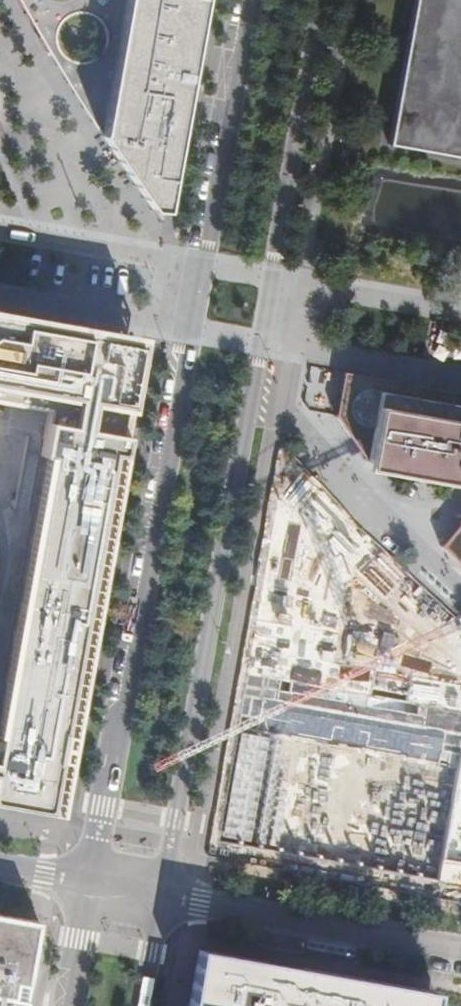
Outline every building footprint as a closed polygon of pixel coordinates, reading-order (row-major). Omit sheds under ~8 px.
[(27,16),(101,139),(152,214),(165,215),(204,0),(18,0),(27,16)] [(389,147),(460,160),(460,0),(415,0),(389,147)] [(37,811),(48,813),(96,541),(111,454),(121,456),(125,434),(115,432),(119,407),(130,409),(143,336),(44,318),(0,310),(0,405),(28,410),(56,415),(0,721),(0,804),(37,811)] [(339,371),(331,416),(369,468),(460,485),(460,393),(339,371)] [(119,407),(115,432),(125,434),(130,409),(119,407)] [(96,541),(48,813),(57,815),(100,574),(103,560),(121,456),(111,454),(96,541)] [(219,843),(460,892),(460,683),(336,661),(353,576),(278,499),(219,843)] [(438,545),(460,565),(460,517),(438,545)] [(38,921),(0,914),(0,1005),(23,1005),(38,921)] [(198,949),(187,1005),(433,1005),(435,992),(198,949)]
